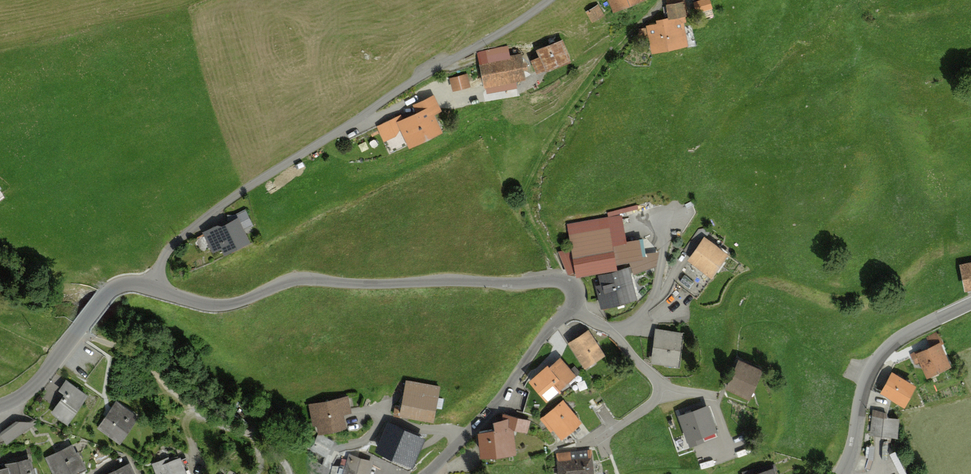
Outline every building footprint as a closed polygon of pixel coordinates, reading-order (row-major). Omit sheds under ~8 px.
[(685,0),(680,0),(666,2),(669,22),(648,26),(653,52),(693,44),(685,0)] [(596,4),(585,9),(590,22),(601,17),(596,4)] [(557,40),(531,51),(539,69),(564,59),(557,40)] [(475,52),(481,93),(514,89),(513,82),(526,81),(523,56),(511,57),(510,48),(475,52)] [(447,79),(449,89),(468,86),(466,75),(447,79)] [(415,110),(390,122),(402,148),(437,131),(428,113),(437,109),(430,95),(412,104),(415,110)] [(243,209),(235,213),(241,227),(249,224),(243,209)] [(217,247),(219,251),(242,240),(231,217),(201,231),(210,251),(217,247)] [(608,224),(561,234),(570,272),(629,259),(632,272),(656,267),(652,250),(638,253),(635,237),(612,242),(608,224)] [(724,254),(699,237),(684,259),(689,262),(677,281),(696,294),(724,254)] [(955,262),(962,287),(970,285),(970,258),(955,262)] [(633,296),(626,266),(590,275),(597,304),(633,296)] [(652,327),(648,359),(676,363),(680,331),(652,327)] [(586,328),(565,341),(581,366),(601,354),(586,328)] [(939,341),(913,351),(923,376),(949,365),(939,341)] [(573,376),(558,356),(537,372),(554,393),(573,376)] [(758,370),(734,359),(723,386),(746,396),(758,370)] [(912,381),(892,371),(880,392),(900,403),(912,381)] [(61,421),(82,394),(61,378),(50,392),(56,396),(46,409),(61,421)] [(437,388),(402,380),(394,412),(429,421),(437,388)] [(344,395),(305,402),(310,430),(340,424),(337,409),(347,407),(344,395)] [(581,420),(564,399),(543,415),(560,437),(581,420)] [(131,416),(113,402),(94,426),(111,440),(131,416)] [(707,407),(679,417),(688,440),(715,430),(707,407)] [(3,442),(35,420),(27,408),(0,426),(0,437),(3,442)] [(871,409),(867,433),(894,437),(898,413),(871,409)] [(475,455),(513,455),(512,433),(528,433),(528,417),(508,417),(489,420),(473,437),(475,455)] [(422,439),(389,425),(378,450),(411,464),(422,439)] [(334,442),(319,434),(312,448),(326,456),(334,442)] [(67,443),(42,454),(51,473),(61,473),(77,467),(67,443)] [(557,452),(559,473),(594,473),(591,449),(557,452)] [(139,462),(144,473),(184,473),(175,454),(156,462),(153,456),(139,462)] [(2,462),(5,473),(34,473),(31,456),(2,462)] [(349,456),(345,473),(367,473),(370,461),(349,456)] [(97,473),(127,473),(123,463),(97,473)] [(743,473),(779,473),(777,466),(743,473)]
